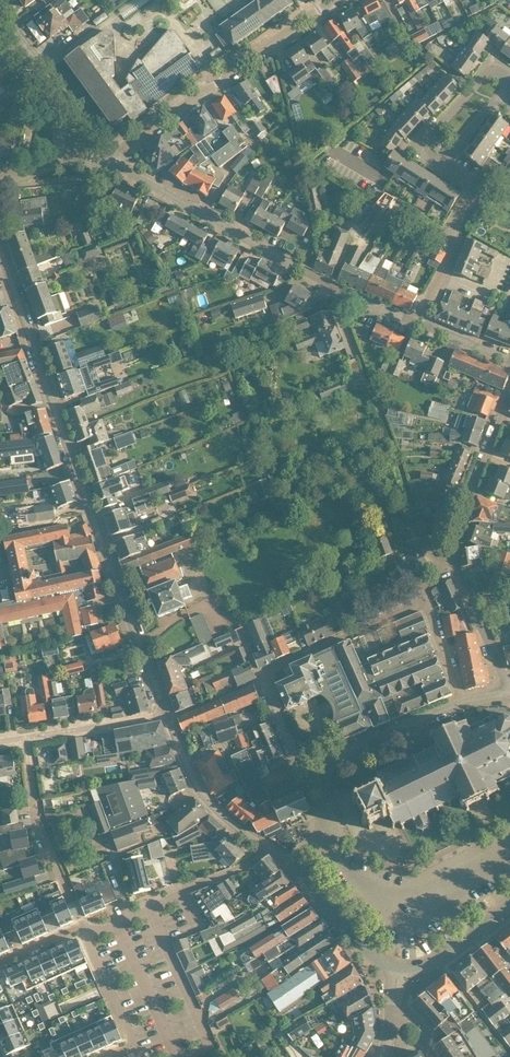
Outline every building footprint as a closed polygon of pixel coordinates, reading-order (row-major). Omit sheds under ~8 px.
[(81,8),(75,13),(65,0),(57,0),(34,17),(38,23),(37,23),(43,31),(45,30),(51,38),(62,29),(63,31),(69,26),(73,32),(89,20),(81,8)] [(290,6),(293,4),(291,0),(258,0),(257,0),(220,27),(223,31),(216,36),(224,47),(231,43),(234,46),(271,20),(284,10),(290,6)] [(371,25),(380,20),(381,24),(392,18),(384,2),(379,4),(377,0),(370,0),(362,4),(367,15),(364,16),(371,25)] [(409,0),(397,0),(399,4),(403,2),(417,30),(423,27),(409,0)] [(423,27),(429,23),(425,14),(423,14),(415,0),(409,0),(423,27)] [(443,0),(426,0),(431,9),(439,5),(441,9),(446,6),(443,0)] [(463,17),(468,15),(460,0),(455,0),(463,17)] [(362,19),(359,21),(353,9),(339,17),(347,33),(355,29),(363,40),(372,34),(362,19)] [(486,14),(480,17),(491,25),(495,28),(496,27),(498,24),(486,14)] [(324,27),(334,41),(337,39),(352,61),(359,55),(335,20),(324,27)] [(444,20),(439,23),(442,30),(447,27),(444,20)] [(432,25),(424,29),(429,38),(437,34),(432,25)] [(477,32),(466,47),(479,56),(489,41),(491,25),(484,36),(477,32)] [(491,25),(489,41),(502,50),(509,39),(509,37),(496,27),(495,28),(491,25)] [(411,36),(416,45),(429,38),(424,29),(411,36)] [(112,123),(114,125),(115,126),(131,114),(131,115),(135,115),(146,109),(145,109),(149,106),(150,107),(157,102),(156,101),(162,96),(163,98),(170,92),(169,91),(175,87),(176,88),(183,82),(183,81),(188,77),(189,78),(197,73),(196,72),(199,69),(189,55),(188,55),(184,49),(187,47),(185,45),(181,38),(176,32),(174,31),(173,30),(172,30),(171,30),(170,30),(170,31),(168,31),(167,32),(142,62),(139,60),(126,80),(131,87),(122,92),(112,78),(115,77),(114,62),(116,62),(115,38),(114,37),(114,36),(113,35),(113,33),(112,33),(111,32),(110,32),(109,31),(108,31),(107,31),(105,31),(104,32),(103,32),(80,49),(66,59),(67,60),(68,62),(67,63),(72,71),(73,70),(78,76),(77,76),(82,84),(83,83),(87,89),(86,90),(92,97),(93,96),(97,102),(96,103),(101,110),(103,109),(107,115),(106,116),(111,123),(112,123)] [(321,51),(330,62),(336,58),(317,32),(304,41),(315,56),(321,51)] [(445,40),(451,36),(449,32),(443,35),(437,39),(439,43),(445,40)] [(502,50),(501,52),(509,58),(509,39),(502,50)] [(354,45),(371,69),(378,64),(366,48),(365,49),(359,41),(354,45)] [(384,48),(389,56),(400,49),(395,41),(384,48)] [(297,68),(295,69),(294,68),(288,73),(297,86),(311,77),(308,73),(316,68),(299,44),(290,51),(286,53),(297,68)] [(466,46),(458,57),(473,67),(480,57),(479,56),(466,47),(466,46)] [(224,52),(213,60),(217,66),(229,58),(224,52)] [(473,67),(458,57),(451,67),(465,78),(473,67)] [(361,76),(348,59),(340,65),(353,82),(361,76)] [(428,67),(431,70),(436,66),(433,62),(428,67)] [(317,70),(329,86),(333,92),(339,87),(323,66),(317,70)] [(419,74),(414,78),(417,82),(422,77),(419,74)] [(446,74),(437,84),(450,96),(459,87),(446,74)] [(276,75),(267,81),(275,95),(280,93),(281,93),(277,75),(276,75)] [(414,78),(405,86),(408,90),(417,82),(414,78)] [(257,97),(258,96),(247,81),(234,90),(239,97),(236,99),(242,107),(248,104),(256,116),(265,110),(257,97)] [(437,84),(429,93),(442,105),(450,96),(437,84)] [(333,92),(329,86),(324,90),(328,95),(333,92)] [(405,86),(394,95),(398,98),(408,90),(405,86)] [(13,89),(7,93),(11,98),(17,94),(13,89)] [(429,93),(421,102),(420,102),(430,111),(433,114),(442,105),(429,93)] [(368,103),(372,108),(380,101),(376,96),(368,103)] [(235,112),(225,97),(213,105),(224,121),(235,112)] [(417,99),(408,108),(421,121),(430,111),(420,102),(421,102),(417,99)] [(11,120),(24,122),(27,104),(14,102),(11,120)] [(291,105),(296,122),(304,120),(299,102),(291,105)] [(375,111),(379,115),(384,110),(381,106),(375,111)] [(219,128),(218,126),(204,107),(190,116),(197,126),(189,131),(190,132),(190,133),(197,143),(198,144),(219,128)] [(408,108),(400,118),(413,130),(421,121),(408,108)] [(494,115),(487,125),(501,135),(509,125),(494,115)] [(251,128),(244,118),(237,123),(244,133),(251,128)] [(391,127),(392,127),(403,138),(404,139),(413,130),(400,118),(391,127)] [(185,136),(190,133),(183,122),(182,122),(176,127),(147,147),(151,153),(147,155),(150,159),(169,146),(166,143),(181,132),(185,136)] [(196,169),(184,183),(194,189),(207,196),(213,185),(219,188),(226,175),(220,168),(243,151),(240,147),(245,143),(232,125),(223,133),(230,143),(207,160),(196,169)] [(487,125),(480,135),(494,146),(501,135),(487,125)] [(403,138),(392,127),(380,145),(387,150),(385,153),(390,157),(394,152),(403,138)] [(14,162),(15,138),(7,137),(8,132),(6,130),(0,129),(0,161),(14,162)] [(265,131),(257,137),(261,142),(268,135),(265,131)] [(480,135),(472,145),(487,156),(494,146),(480,135)] [(170,149),(169,146),(150,159),(153,163),(152,163),(152,165),(154,169),(156,169),(157,169),(183,151),(178,143),(170,149)] [(183,184),(184,183),(196,169),(207,160),(196,146),(198,144),(197,143),(189,148),(195,155),(194,156),(188,162),(183,158),(170,173),(183,184)] [(487,156),(472,145),(465,156),(479,166),(487,156)] [(395,174),(405,159),(405,158),(404,158),(399,155),(398,154),(394,152),(390,157),(384,166),(388,169),(389,170),(394,173),(395,174)] [(230,168),(236,173),(248,159),(242,154),(230,168)] [(460,194),(405,159),(405,158),(405,159),(395,174),(393,176),(449,212),(459,196),(460,194)] [(247,190),(255,195),(264,179),(256,175),(247,190)] [(265,177),(264,179),(255,195),(262,199),(271,181),(265,177)] [(219,204),(232,211),(235,212),(245,194),(230,185),(219,204)] [(321,207),(316,186),(307,188),(311,209),(321,207)] [(135,206),(139,198),(117,187),(117,188),(115,187),(110,187),(105,197),(108,201),(110,202),(110,203),(132,213),(132,212),(136,214),(133,221),(141,225),(148,209),(140,206),(139,208),(135,206)] [(18,233),(5,235),(12,253),(13,257),(19,272),(38,265),(38,266),(58,258),(55,250),(34,257),(31,247),(25,231),(24,225),(44,222),(42,208),(47,207),(46,203),(45,198),(22,201),(24,211),(14,212),(16,226),(17,226),(17,227),(18,233)] [(264,200),(252,222),(256,225),(265,229),(272,217),(265,213),(270,203),(264,200)] [(351,218),(358,223),(372,207),(365,203),(351,218)] [(358,223),(363,228),(378,212),(373,207),(358,223)] [(272,217),(265,229),(273,234),(278,237),(284,226),(304,237),(309,228),(310,226),(309,225),(302,221),(290,215),(283,211),(278,220),(272,217)] [(170,229),(184,237),(190,226),(172,215),(162,233),(167,236),(170,229)] [(394,218),(391,224),(397,227),(400,222),(394,218)] [(404,239),(409,231),(401,225),(395,234),(404,239)] [(190,255),(201,261),(210,245),(205,242),(208,236),(190,226),(184,237),(196,244),(190,255)] [(332,275),(349,233),(338,228),(328,252),(316,250),(315,258),(318,258),(315,266),(332,275)] [(79,235),(83,246),(91,242),(87,232),(79,235)] [(155,240),(149,232),(144,236),(150,244),(155,240)] [(410,234),(406,241),(418,248),(422,241),(410,234)] [(214,239),(210,245),(201,261),(207,265),(210,260),(224,269),(228,263),(231,265),(238,253),(214,239)] [(486,253),(488,248),(467,239),(462,250),(479,257),(481,252),(486,253)] [(431,258),(440,263),(445,253),(422,241),(418,248),(417,250),(431,258)] [(80,249),(84,260),(102,253),(98,243),(80,249)] [(338,278),(355,286),(360,277),(355,275),(358,269),(354,267),(362,249),(354,245),(338,278)] [(477,263),(479,257),(462,250),(458,261),(479,270),(481,265),(477,263)] [(61,256),(66,269),(75,265),(71,253),(61,256)] [(164,255),(162,259),(165,262),(169,262),(171,258),(169,254),(164,255)] [(355,286),(365,290),(372,275),(381,259),(372,255),(367,265),(370,266),(366,272),(358,269),(355,275),(360,277),(355,286)] [(232,273),(228,281),(230,282),(239,277),(241,274),(251,280),(253,275),(274,287),(283,271),(262,259),(259,264),(249,259),(248,261),(241,257),(232,273)] [(372,275),(365,290),(375,295),(377,292),(380,287),(381,287),(385,280),(387,274),(389,271),(382,268),(385,261),(381,259),(372,275)] [(479,270),(458,261),(453,273),(470,279),(472,273),(477,275),(479,270)] [(38,265),(19,272),(23,283),(42,277),(42,278),(48,276),(47,272),(41,275),(38,266),(38,265)] [(59,277),(57,271),(51,273),(54,279),(59,277)] [(223,278),(228,281),(232,273),(227,271),(223,278)] [(393,303),(403,281),(387,274),(385,280),(381,287),(380,287),(377,292),(375,295),(393,303)] [(42,277),(23,283),(25,291),(28,290),(38,320),(42,318),(45,326),(64,320),(62,314),(65,312),(59,294),(53,295),(52,293),(50,294),(46,283),(44,284),(42,278),(42,277)] [(407,290),(411,281),(404,278),(403,281),(393,303),(410,311),(417,296),(407,290)] [(158,287),(160,294),(172,290),(170,283),(158,287)] [(276,303),(282,320),(311,309),(308,300),(311,294),(295,285),(286,300),(276,303)] [(180,292),(189,315),(196,313),(187,289),(180,292)] [(178,290),(167,294),(171,304),(182,300),(178,290)] [(0,338),(17,333),(9,307),(8,307),(3,292),(0,293),(0,337),(0,338)] [(231,304),(236,318),(267,308),(262,294),(231,304)] [(435,320),(446,324),(454,302),(449,300),(447,305),(441,302),(435,320)] [(446,324),(457,328),(464,311),(458,309),(460,304),(454,302),(446,324)] [(77,312),(82,326),(102,319),(97,305),(77,312)] [(210,311),(213,319),(222,317),(220,308),(210,311)] [(457,328),(468,333),(477,311),(471,309),(469,314),(464,311),(457,328)] [(313,327),(316,334),(336,326),(330,310),(310,318),(293,326),(296,333),(313,327)] [(477,311),(468,333),(479,337),(486,320),(480,318),(482,313),(477,311)] [(127,325),(122,313),(108,319),(112,330),(127,325)] [(485,337),(497,341),(503,325),(497,322),(499,317),(494,315),(485,337)] [(387,347),(388,345),(399,350),(405,338),(393,333),(394,332),(377,325),(370,340),(387,347)] [(497,341),(509,346),(509,327),(503,325),(497,341)] [(336,326),(316,334),(316,335),(295,343),(298,350),(323,340),(329,354),(346,348),(342,339),(341,340),(336,326)] [(365,336),(366,329),(355,327),(355,335),(365,336)] [(420,362),(419,365),(426,368),(431,357),(433,353),(425,350),(427,346),(411,339),(404,355),(420,362)] [(76,355),(71,340),(64,342),(48,347),(57,374),(93,362),(93,361),(106,357),(102,346),(76,355)] [(182,349),(185,357),(197,352),(194,344),(182,349)] [(9,386),(17,387),(34,380),(22,349),(0,353),(0,367),(3,366),(9,386)] [(448,367),(478,379),(485,361),(456,349),(448,367)] [(111,363),(109,356),(106,357),(93,361),(93,362),(95,369),(111,363)] [(444,362),(431,357),(426,368),(421,382),(434,385),(444,362)] [(346,363),(355,386),(365,382),(357,358),(346,363)] [(389,375),(398,377),(405,362),(395,358),(389,375)] [(478,379),(498,388),(498,389),(499,389),(499,388),(503,390),(509,374),(509,372),(485,361),(478,379)] [(381,372),(388,374),(391,366),(384,363),(381,372)] [(95,388),(87,367),(77,371),(77,369),(58,376),(66,399),(76,395),(84,393),(85,392),(85,391),(95,388)] [(119,385),(116,377),(101,383),(103,391),(114,387),(119,385)] [(17,387),(9,386),(2,388),(8,406),(22,401),(22,400),(27,398),(31,406),(43,403),(34,380),(17,387)] [(114,387),(118,396),(133,391),(130,381),(119,385),(114,387)] [(318,389),(322,399),(342,390),(338,381),(318,389)] [(468,409),(487,417),(488,417),(492,406),(495,407),(499,397),(496,396),(496,395),(495,394),(495,396),(476,388),(468,409)] [(105,407),(105,404),(103,399),(99,400),(97,394),(94,395),(80,400),(83,406),(68,411),(67,411),(74,429),(89,424),(86,414),(99,409),(105,407)] [(446,420),(448,411),(431,407),(429,416),(446,420)] [(20,415),(18,416),(21,428),(22,433),(22,441),(33,439),(33,437),(52,434),(49,421),(45,409),(27,413),(20,415)] [(397,417),(387,415),(391,424),(404,425),(407,415),(398,413),(397,417)] [(463,414),(457,431),(472,437),(474,431),(479,432),(478,434),(481,435),(486,421),(463,414)] [(234,417),(228,419),(231,425),(237,423),(238,422),(236,417),(235,418),(234,417)] [(89,439),(92,446),(94,445),(109,440),(102,419),(89,424),(74,429),(78,442),(89,439)] [(393,427),(393,438),(412,438),(412,431),(404,431),(404,427),(393,427)] [(472,437),(457,431),(451,430),(450,433),(450,435),(450,436),(430,434),(429,440),(452,442),(461,443),(461,442),(477,447),(481,435),(478,434),(479,432),(474,431),(472,437)] [(132,432),(114,439),(118,450),(136,443),(132,432)] [(0,443),(0,458),(34,454),(34,457),(42,456),(47,470),(61,465),(64,464),(58,450),(53,436),(52,434),(33,437),(33,439),(22,441),(0,443)] [(507,440),(501,454),(509,458),(509,441),(507,440)] [(96,451),(94,445),(92,446),(81,450),(87,468),(93,485),(94,485),(108,480),(130,471),(127,464),(111,470),(111,467),(107,465),(101,449),(96,451)] [(452,451),(450,455),(469,462),(473,454),(470,453),(471,449),(463,446),(461,449),(457,447),(455,453),(452,451)] [(469,462),(450,455),(449,458),(453,459),(452,461),(450,465),(465,471),(469,462)] [(262,461),(255,463),(257,470),(264,468),(262,461)] [(444,469),(443,472),(462,480),(465,471),(450,465),(448,470),(444,469)] [(495,480),(509,486),(509,469),(501,466),(495,480)] [(462,480),(443,472),(442,475),(446,476),(443,482),(447,484),(446,487),(454,491),(455,487),(458,488),(462,480)] [(94,487),(99,502),(100,501),(101,506),(102,509),(103,509),(117,503),(115,499),(124,496),(122,491),(130,489),(128,484),(125,476),(94,487)] [(0,482),(0,486),(2,495),(28,491),(26,478),(0,482)] [(495,480),(491,478),(486,493),(503,499),(509,500),(509,486),(495,480)] [(274,496),(267,479),(253,485),(260,502),(274,496)] [(69,481),(67,482),(51,488),(58,508),(76,502),(77,502),(70,481),(69,481)] [(157,486),(131,495),(134,505),(145,501),(160,496),(157,486)] [(169,494),(172,501),(188,495),(185,488),(169,494)] [(494,523),(494,514),(493,514),(497,504),(479,497),(473,513),(474,513),(470,522),(480,522),(494,523)] [(134,505),(123,509),(104,515),(111,536),(130,530),(130,529),(138,526),(134,514),(148,509),(145,501),(134,505)] [(34,507),(34,508),(36,521),(56,519),(54,504),(34,507)] [(493,540),(490,539),(493,532),(509,532),(509,524),(494,523),(480,522),(478,527),(469,524),(463,540),(473,544),(479,546),(483,547),(490,548),(493,540)] [(99,624),(95,605),(92,606),(91,601),(105,598),(100,575),(103,574),(102,570),(95,552),(96,552),(92,537),(86,523),(78,525),(80,531),(82,534),(70,536),(68,525),(3,539),(17,601),(0,605),(0,649),(1,649),(1,646),(5,645),(1,624),(63,610),(69,639),(83,635),(83,633),(87,632),(86,627),(89,626),(97,624),(99,624)] [(424,555),(423,551),(416,530),(404,534),(407,543),(405,544),(409,556),(395,561),(400,576),(401,576),(428,564),(424,555)] [(114,543),(121,561),(149,550),(146,542),(147,541),(144,532),(135,536),(135,535),(114,543)] [(267,532),(257,537),(260,544),(271,539),(267,532)] [(385,533),(373,538),(378,551),(380,558),(392,554),(390,547),(385,533)] [(149,550),(121,561),(119,562),(123,572),(139,566),(150,592),(149,592),(159,617),(186,606),(184,601),(193,597),(188,586),(179,589),(177,583),(183,580),(175,559),(158,566),(156,561),(199,544),(195,534),(149,550)] [(483,547),(479,546),(479,547),(466,549),(466,548),(465,548),(465,549),(459,550),(462,567),(486,563),(483,547)] [(293,551),(262,566),(266,574),(297,558),(293,551)] [(489,592),(506,590),(509,577),(509,554),(501,551),(488,591),(489,592)] [(442,614),(443,617),(456,615),(455,612),(463,608),(464,607),(451,579),(437,585),(449,611),(442,614)] [(327,590),(334,610),(338,620),(346,617),(337,593),(335,587),(327,590)] [(340,592),(343,600),(357,594),(353,587),(340,592)] [(291,607),(282,611),(285,617),(294,613),(291,607)] [(447,638),(456,636),(461,636),(458,619),(466,615),(463,608),(455,612),(456,615),(443,617),(447,638)] [(317,669),(309,672),(318,694),(320,693),(321,693),(321,694),(322,694),(323,694),(324,695),(325,695),(325,696),(326,696),(326,697),(327,697),(327,698),(328,698),(329,699),(330,700),(331,700),(331,701),(330,701),(330,702),(329,703),(329,704),(329,705),(330,705),(330,706),(330,707),(331,707),(332,707),(332,708),(333,708),(334,708),(334,707),(335,707),(335,709),(335,710),(335,711),(336,711),(336,712),(336,713),(336,714),(336,715),(336,716),(336,717),(336,718),(336,719),(336,720),(337,723),(343,738),(344,740),(391,721),(385,708),(395,704),(400,715),(400,716),(452,695),(443,674),(436,657),(435,653),(434,653),(435,653),(435,652),(428,636),(428,635),(421,638),(420,635),(428,632),(430,635),(429,631),(427,627),(423,616),(422,616),(421,612),(421,611),(395,622),(393,623),(393,624),(395,623),(397,626),(396,626),(397,628),(401,636),(401,637),(401,638),(410,634),(413,641),(368,660),(360,663),(350,640),(333,648),(334,649),(332,649),(331,650),(330,650),(329,650),(328,651),(327,651),(326,652),(325,652),(324,652),(323,653),(322,653),(321,654),(320,654),(319,654),(318,655),(317,655),(317,656),(316,656),(316,657),(315,657),(314,657),(314,658),(313,658),(312,658),(317,669)] [(190,618),(200,645),(213,639),(202,613),(190,618)] [(266,617),(260,620),(276,659),(290,653),(287,646),(296,642),(292,631),(282,635),(282,637),(274,640),(273,638),(275,637),(266,617)] [(301,628),(308,646),(334,634),(327,617),(301,628)] [(276,659),(260,620),(247,625),(256,647),(259,646),(261,652),(253,655),(259,669),(277,661),(276,659)] [(92,634),(86,636),(92,655),(99,652),(115,647),(114,644),(120,641),(115,626),(92,634)] [(461,636),(456,636),(461,665),(466,690),(487,686),(487,683),(490,682),(487,665),(484,666),(476,633),(461,636)] [(214,640),(217,648),(232,641),(229,634),(214,640)] [(158,663),(161,672),(178,666),(179,666),(178,662),(202,652),(199,645),(158,663)] [(42,649),(43,656),(59,653),(58,646),(42,649)] [(501,648),(502,652),(505,651),(508,666),(509,665),(509,646),(501,648)] [(249,662),(243,647),(235,650),(241,665),(249,662)] [(277,685),(288,709),(293,707),(300,704),(300,705),(302,705),(302,704),(305,703),(306,703),(308,702),(307,701),(313,698),(318,696),(319,696),(319,695),(318,694),(309,672),(317,669),(312,658),(312,657),(291,667),(285,670),(285,671),(289,680),(286,681),(277,685)] [(62,668),(64,676),(83,671),(81,662),(62,668)] [(231,669),(227,671),(232,683),(236,681),(238,686),(256,678),(249,662),(231,670),(231,669)] [(178,666),(161,672),(169,696),(188,689),(179,667),(180,667),(179,666),(178,666)] [(97,711),(97,708),(99,707),(99,709),(107,707),(101,670),(90,671),(93,687),(88,688),(86,689),(84,692),(83,695),(83,696),(77,697),(80,714),(97,711)] [(232,683),(227,671),(203,682),(208,694),(232,683)] [(51,697),(48,684),(47,676),(40,677),(41,685),(44,698),(51,697)] [(56,682),(48,684),(51,697),(58,696),(56,682)] [(126,682),(114,686),(117,696),(125,693),(132,716),(151,712),(143,687),(129,691),(126,682)] [(197,685),(170,697),(176,713),(193,705),(191,699),(190,696),(200,691),(197,685)] [(220,700),(226,714),(250,704),(260,700),(254,686),(220,700)] [(33,699),(35,699),(35,695),(34,690),(31,688),(27,689),(25,691),(26,697),(21,698),(24,716),(29,715),(31,722),(46,720),(44,705),(34,707),(33,699)] [(7,715),(5,702),(11,701),(9,689),(2,690),(2,691),(0,691),(0,716),(7,715)] [(51,700),(52,704),(52,705),(53,705),(55,719),(69,716),(68,709),(75,708),(73,696),(64,697),(64,698),(51,700)] [(220,700),(205,707),(209,716),(215,714),(217,718),(226,714),(220,700)] [(112,709),(112,712),(113,719),(124,717),(123,711),(123,707),(112,709)] [(209,716),(205,707),(178,718),(183,732),(193,728),(217,718),(215,714),(209,716)] [(488,718),(478,723),(477,722),(476,722),(476,724),(471,726),(470,726),(469,727),(467,723),(468,721),(466,719),(464,722),(458,725),(458,724),(454,726),(453,722),(450,724),(452,727),(443,731),(442,732),(439,734),(438,733),(434,735),(433,732),(430,733),(432,737),(428,738),(430,741),(433,739),(435,743),(434,743),(436,747),(426,752),(424,748),(422,749),(424,753),(414,757),(413,754),(410,755),(412,758),(402,763),(401,759),(399,761),(400,764),(391,769),(389,765),(387,766),(388,770),(379,774),(377,771),(375,772),(378,778),(374,780),(370,779),(369,781),(373,782),(375,787),(374,788),(376,792),(360,799),(358,795),(354,797),(356,801),(356,802),(352,804),(353,807),(357,805),(359,809),(362,810),(363,809),(366,815),(364,816),(363,818),(365,822),(361,824),(363,828),(367,826),(368,826),(370,830),(373,828),(371,824),(382,819),(384,820),(388,819),(388,817),(390,820),(391,820),(393,824),(392,828),(394,829),(395,825),(396,825),(396,824),(399,823),(400,823),(403,829),(405,828),(403,825),(412,820),(414,824),(415,824),(417,828),(416,829),(417,831),(419,829),(422,830),(422,832),(424,832),(424,830),(427,829),(429,830),(430,828),(429,827),(430,824),(432,824),(431,822),(430,822),(428,818),(428,817),(426,813),(436,809),(438,812),(440,811),(438,808),(448,803),(449,807),(452,805),(450,802),(460,797),(462,801),(461,802),(460,805),(461,807),(462,809),(465,807),(467,811),(470,809),(468,806),(472,804),(472,802),(475,801),(477,802),(485,798),(487,801),(490,800),(488,796),(492,795),(491,794),(497,791),(500,792),(500,790),(498,789),(496,784),(498,783),(504,780),(504,781),(505,781),(505,780),(509,777),(509,716),(509,717),(506,716),(506,714),(503,714),(503,716),(500,718),(498,716),(497,718),(499,719),(498,723),(496,723),(496,720),(493,720),(494,723),(492,723),(490,718),(491,718),(491,717),(489,717),(489,716),(488,717),(488,718)] [(237,736),(242,751),(247,750),(250,748),(246,735),(244,732),(238,733),(234,720),(214,726),(219,742),(237,736)] [(160,722),(130,728),(135,751),(145,749),(169,743),(161,722),(160,722)] [(252,729),(244,732),(246,735),(253,732),(257,740),(251,743),(254,748),(251,749),(250,748),(247,750),(252,760),(255,767),(281,756),(283,755),(269,722),(252,729)] [(135,751),(130,728),(114,731),(115,732),(102,734),(104,746),(112,745),(117,754),(135,751)] [(70,739),(70,740),(73,761),(86,759),(82,738),(82,737),(70,739)] [(52,747),(55,763),(68,761),(65,745),(52,747)] [(128,773),(130,782),(161,776),(180,770),(170,746),(152,750),(146,751),(151,768),(128,773)] [(232,770),(234,772),(238,770),(249,795),(244,797),(242,799),(239,797),(235,800),(227,807),(226,806),(226,807),(241,821),(245,824),(249,819),(258,833),(264,830),(266,835),(281,828),(279,823),(280,822),(272,806),(273,805),(268,795),(266,790),(255,767),(252,760),(247,750),(242,751),(231,756),(227,758),(232,770)] [(196,763),(212,794),(234,783),(237,788),(240,787),(237,781),(238,780),(232,770),(229,771),(219,751),(196,763)] [(119,754),(111,756),(112,762),(120,761),(119,754)] [(16,775),(13,755),(0,757),(0,777),(16,775)] [(282,759),(281,756),(255,767),(266,790),(293,778),(288,768),(286,769),(282,760),(283,760),(282,759)] [(148,818),(138,790),(157,787),(156,783),(164,782),(165,785),(170,796),(178,793),(187,789),(188,788),(188,787),(180,770),(161,776),(130,782),(102,788),(95,789),(105,816),(111,831),(148,818)] [(282,801),(273,805),(272,806),(280,822),(280,824),(285,822),(288,829),(293,827),(292,826),(303,821),(303,822),(308,820),(305,813),(309,811),(309,812),(310,812),(310,811),(311,811),(310,811),(310,810),(302,792),(285,800),(284,797),(281,799),(282,801)] [(173,837),(177,837),(197,825),(209,814),(193,797),(172,816),(168,811),(148,818),(111,831),(118,851),(139,844),(135,834),(149,829),(148,827),(161,822),(172,834),(176,831),(179,835),(177,836),(173,837)] [(2,811),(5,826),(19,823),(16,808),(2,811)] [(201,835),(204,832),(211,839),(214,838),(216,837),(217,837),(226,830),(218,823),(210,815),(203,823),(198,829),(197,827),(177,837),(174,839),(178,847),(187,843),(199,836),(201,835)] [(111,831),(105,816),(94,820),(100,835),(111,831)] [(51,824),(53,833),(62,831),(60,822),(51,824)] [(0,827),(0,835),(10,833),(13,849),(0,853),(0,857),(2,862),(26,854),(24,848),(30,847),(27,829),(14,832),(12,824),(0,827)] [(203,844),(191,846),(194,863),(223,858),(231,867),(245,855),(230,838),(218,848),(213,842),(203,844)] [(161,839),(149,844),(150,849),(163,846),(161,839)] [(26,854),(2,862),(4,870),(20,865),(25,879),(41,874),(36,857),(28,859),(26,854)] [(264,882),(281,870),(269,855),(253,868),(264,882)] [(143,856),(126,860),(134,894),(151,890),(143,856)] [(207,916),(214,927),(227,922),(235,918),(248,911),(291,883),(281,870),(264,882),(256,887),(250,891),(245,894),(243,891),(240,894),(232,900),(222,884),(219,886),(217,883),(191,893),(196,901),(207,916)] [(222,884),(232,900),(240,894),(229,879),(222,883),(222,884)] [(247,885),(250,891),(256,887),(254,882),(247,885)] [(173,944),(177,953),(190,949),(215,938),(232,931),(235,937),(264,919),(263,917),(300,893),(291,883),(248,911),(235,918),(227,922),(214,927),(173,944)] [(74,887),(73,887),(75,891),(79,901),(73,904),(78,914),(84,912),(86,916),(102,910),(106,908),(105,905),(117,900),(111,885),(98,890),(99,893),(88,898),(82,884),(74,887)] [(17,885),(4,888),(7,897),(19,893),(17,885)] [(282,924),(310,906),(308,904),(300,893),(263,917),(264,919),(235,937),(232,931),(215,938),(223,953),(269,928),(279,921),(280,922),(282,924)] [(48,896),(41,899),(43,904),(48,915),(54,912),(61,927),(74,921),(72,917),(78,914),(73,904),(67,906),(63,897),(51,902),(48,896)] [(36,907),(24,913),(35,938),(48,933),(42,918),(48,915),(43,904),(41,899),(34,902),(36,907)] [(264,955),(319,919),(311,908),(283,928),(284,930),(275,937),(273,934),(250,949),(240,957),(245,966),(264,955)] [(8,914),(3,916),(10,932),(16,929),(23,944),(35,938),(24,913),(11,919),(8,914)] [(10,950),(3,935),(10,932),(3,916),(0,918),(0,954),(10,950)] [(319,919),(264,955),(269,963),(297,945),(299,948),(327,930),(320,919),(319,919)] [(495,938),(509,956),(509,926),(495,938)] [(270,992),(292,978),(288,974),(336,941),(341,937),(334,927),(295,955),(286,963),(286,964),(261,980),(270,992)] [(471,956),(506,994),(509,999),(509,956),(495,938),(489,943),(489,942),(472,956),(471,956)] [(88,963),(77,940),(64,946),(74,970),(88,963)] [(318,986),(326,980),(351,963),(339,945),(319,959),(320,959),(292,978),(270,992),(270,993),(268,994),(280,1012),(318,986)] [(74,970),(64,946),(51,952),(61,976),(74,970)] [(177,953),(186,973),(198,966),(190,949),(177,953)] [(61,976),(51,952),(37,958),(48,982),(61,976)] [(482,1010),(483,1011),(506,994),(471,956),(451,971),(468,993),(469,992),(468,992),(476,985),(490,1003),(482,1010)] [(37,958),(24,964),(4,973),(1,974),(39,1056),(82,1056),(63,1013),(100,997),(98,992),(96,988),(59,1004),(37,958)] [(322,997),(326,1005),(335,1000),(363,983),(351,963),(326,980),(318,986),(323,993),(331,988),(333,990),(322,997)] [(198,966),(186,973),(196,996),(205,993),(198,977),(205,973),(201,965),(198,966)] [(0,985),(8,981),(4,973),(0,975),(0,992),(3,991),(0,985)] [(476,1056),(509,1056),(502,1047),(501,1046),(496,1040),(497,1040),(496,1039),(495,1039),(481,1021),(482,1021),(481,1019),(480,1020),(476,1014),(475,1012),(475,1013),(470,1007),(471,1007),(470,1005),(470,1006),(465,1000),(466,1000),(465,999),(464,999),(446,975),(427,991),(442,1005),(460,1027),(462,1029),(460,1030),(476,1056)] [(348,1019),(373,1006),(365,987),(363,983),(335,1000),(342,1011),(333,1016),(339,1025),(348,1019)] [(221,1009),(240,997),(234,988),(215,999),(221,1009)] [(433,1031),(442,1041),(460,1027),(442,1005),(427,991),(411,1005),(435,1030),(433,1031)] [(509,1014),(509,999),(506,994),(483,1011),(485,1014),(485,1015),(493,1025),(509,1012),(509,1014)] [(13,1004),(0,1010),(0,1027),(19,1018),(13,1004)] [(331,1030),(333,1032),(377,1032),(373,1006),(348,1019),(339,1025),(333,1016),(325,1021),(329,1027),(331,1030)] [(122,1039),(111,1016),(98,1022),(109,1046),(122,1039)] [(226,1016),(214,1022),(217,1029),(229,1024),(226,1016)] [(283,1029),(293,1041),(312,1029),(304,1016),(283,1029)] [(19,1018),(0,1027),(0,1039),(1,1042),(25,1032),(19,1018)] [(318,1034),(329,1027),(325,1021),(314,1028),(318,1034)] [(109,1046),(98,1022),(85,1028),(95,1052),(109,1046)] [(500,1034),(508,1045),(509,1043),(509,1026),(500,1034)] [(441,1056),(476,1056),(460,1030),(462,1029),(460,1027),(442,1041),(434,1046),(441,1056)] [(85,1028),(72,1034),(82,1056),(83,1056),(95,1052),(85,1028)] [(31,1045),(25,1032),(1,1042),(7,1055),(16,1051),(31,1045)] [(341,1037),(342,1043),(346,1047),(349,1042),(353,1044),(367,1052),(377,1032),(333,1032),(339,1037),(341,1037)] [(338,1056),(344,1056),(345,1056),(363,1056),(367,1052),(353,1044),(349,1042),(346,1047),(342,1043),(335,1055),(338,1056)]
